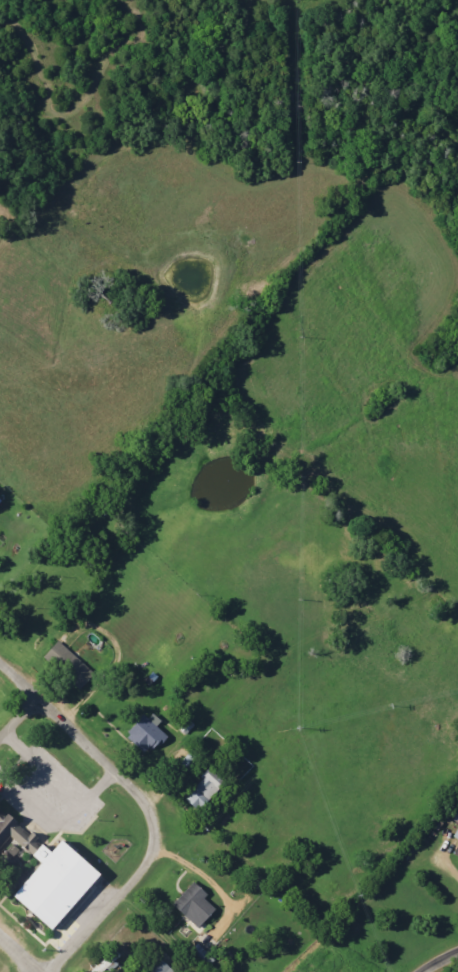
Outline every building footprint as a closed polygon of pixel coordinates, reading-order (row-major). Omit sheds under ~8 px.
[(93,669),(57,644),(48,657),(57,663),(52,670),(79,689),(93,669)] [(154,729),(158,720),(148,714),(145,719),(137,714),(121,741),(144,755),(151,743),(158,747),(165,735),(154,729)] [(181,799),(196,813),(218,788),(203,774),(181,799)] [(7,837),(11,841),(21,830),(0,812),(0,845),(7,837)] [(59,843),(98,877),(48,933),(8,897),(38,864),(29,856),(39,844),(50,853),(59,843)] [(201,899),(205,895),(192,883),(171,906),(194,928),(212,909),(201,899)] [(159,960),(148,971),(172,971),(159,960)]
